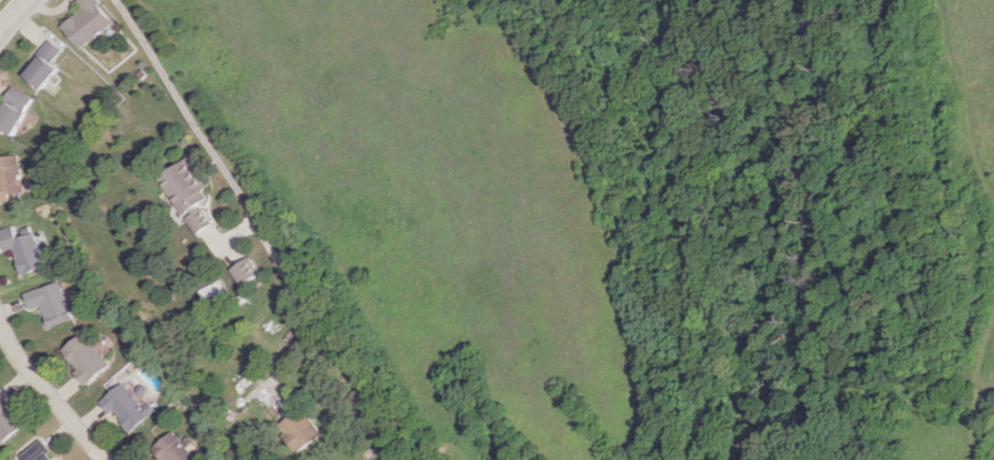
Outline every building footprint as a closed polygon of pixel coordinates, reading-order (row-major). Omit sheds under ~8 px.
[(115,22),(98,0),(80,0),(86,8),(64,25),(83,48),(115,22)] [(26,72),(45,88),(62,68),(54,62),(65,49),(53,39),(26,72)] [(37,97),(17,86),(0,117),(0,126),(17,135),(37,97)] [(25,198),(20,154),(0,156),(0,201),(25,198)] [(211,185),(191,155),(159,177),(186,218),(203,206),(201,203),(209,197),(204,189),(211,185)] [(214,222),(203,207),(187,219),(197,234),(214,222)] [(6,250),(14,248),(22,274),(52,265),(47,252),(41,254),(34,232),(18,237),(14,226),(0,230),(0,233),(6,250)] [(231,268),(242,286),(262,273),(251,256),(231,268)] [(200,288),(205,301),(228,292),(223,279),(200,288)] [(29,309),(40,305),(48,326),(71,318),(58,281),(24,292),(29,309)] [(109,365),(82,331),(60,349),(77,370),(74,372),(84,385),(109,365)] [(156,410),(148,401),(145,404),(126,379),(99,401),(109,413),(113,410),(130,431),(156,410)] [(3,442),(24,426),(0,394),(0,438),(3,442)] [(279,425),(297,451),(321,434),(303,408),(279,425)] [(197,459),(171,430),(152,448),(162,459),(197,459)] [(25,459),(59,459),(41,439),(22,457),(25,459)]
